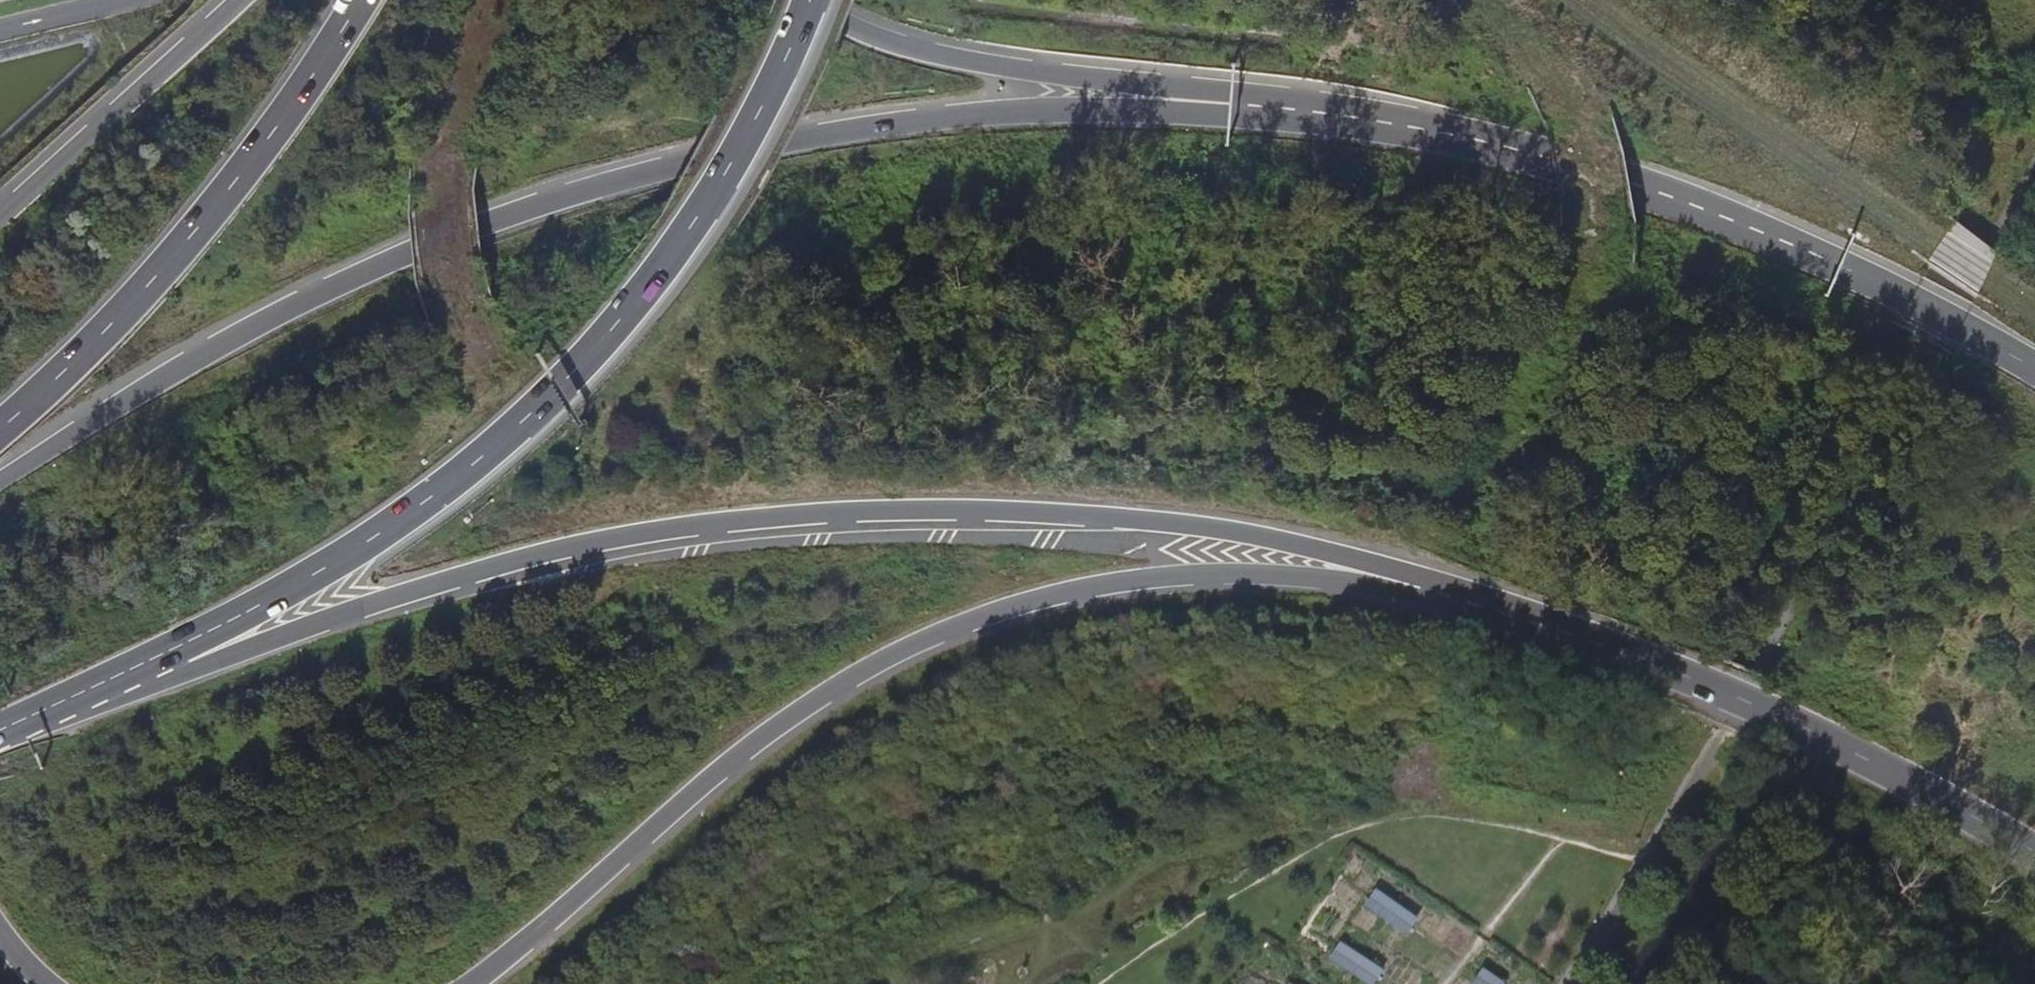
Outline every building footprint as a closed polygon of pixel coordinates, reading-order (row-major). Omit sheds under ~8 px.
[(1374,983),(1384,968),(1343,941),(1333,957),(1374,983)]
